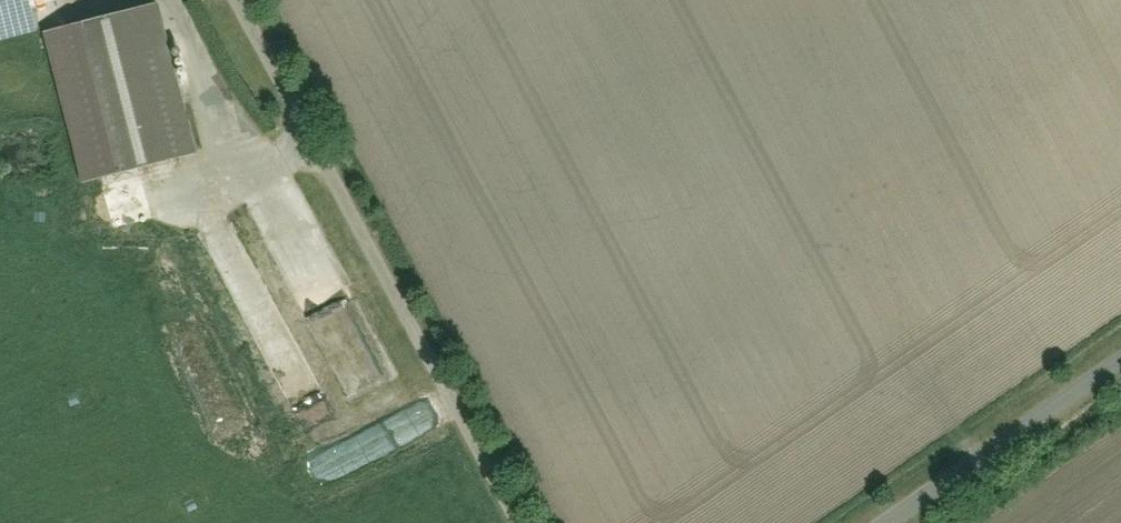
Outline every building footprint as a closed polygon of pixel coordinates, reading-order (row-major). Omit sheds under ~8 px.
[(29,28),(22,0),(0,0),(0,36),(29,28)] [(29,46),(66,181),(188,147),(151,12),(29,46)]
